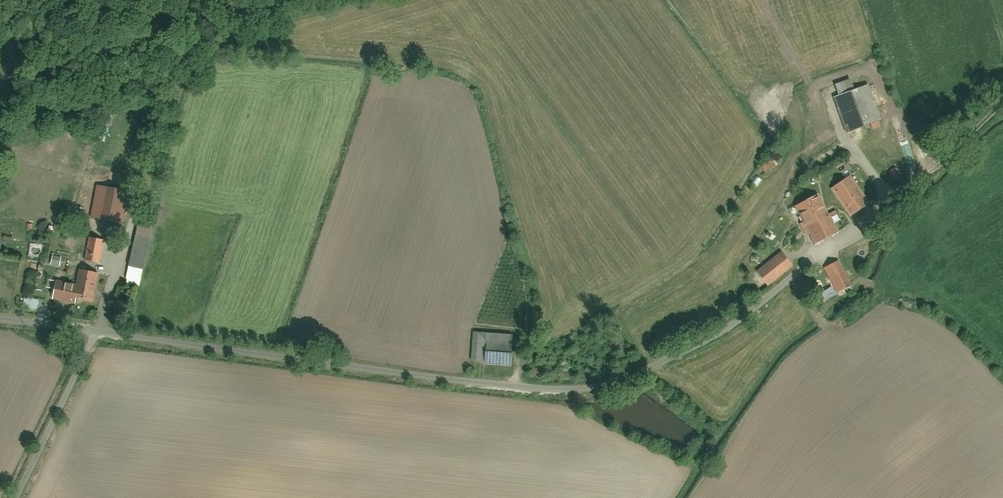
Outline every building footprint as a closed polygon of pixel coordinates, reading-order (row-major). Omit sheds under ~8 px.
[(838,98),(852,132),(880,121),(866,87),(838,98)] [(825,182),(854,221),(875,205),(851,174),(843,180),(837,173),(825,182)] [(86,221),(114,226),(122,188),(94,182),(86,221)] [(794,206),(812,248),(840,235),(822,194),(794,206)] [(83,265),(101,268),(106,241),(88,238),(83,265)] [(35,243),(33,260),(44,261),(46,245),(35,243)] [(140,252),(130,279),(142,284),(152,257),(140,252)] [(55,255),(54,264),(62,264),(63,256),(55,255)] [(823,265),(844,304),(859,295),(839,257),(823,265)] [(101,277),(109,280),(111,275),(103,272),(101,277)] [(76,288),(54,284),(50,305),(87,312),(94,276),(79,273),(76,288)] [(37,300),(22,298),(21,311),(36,312),(37,300)] [(475,363),(512,366),(515,335),(477,332),(475,363)]
